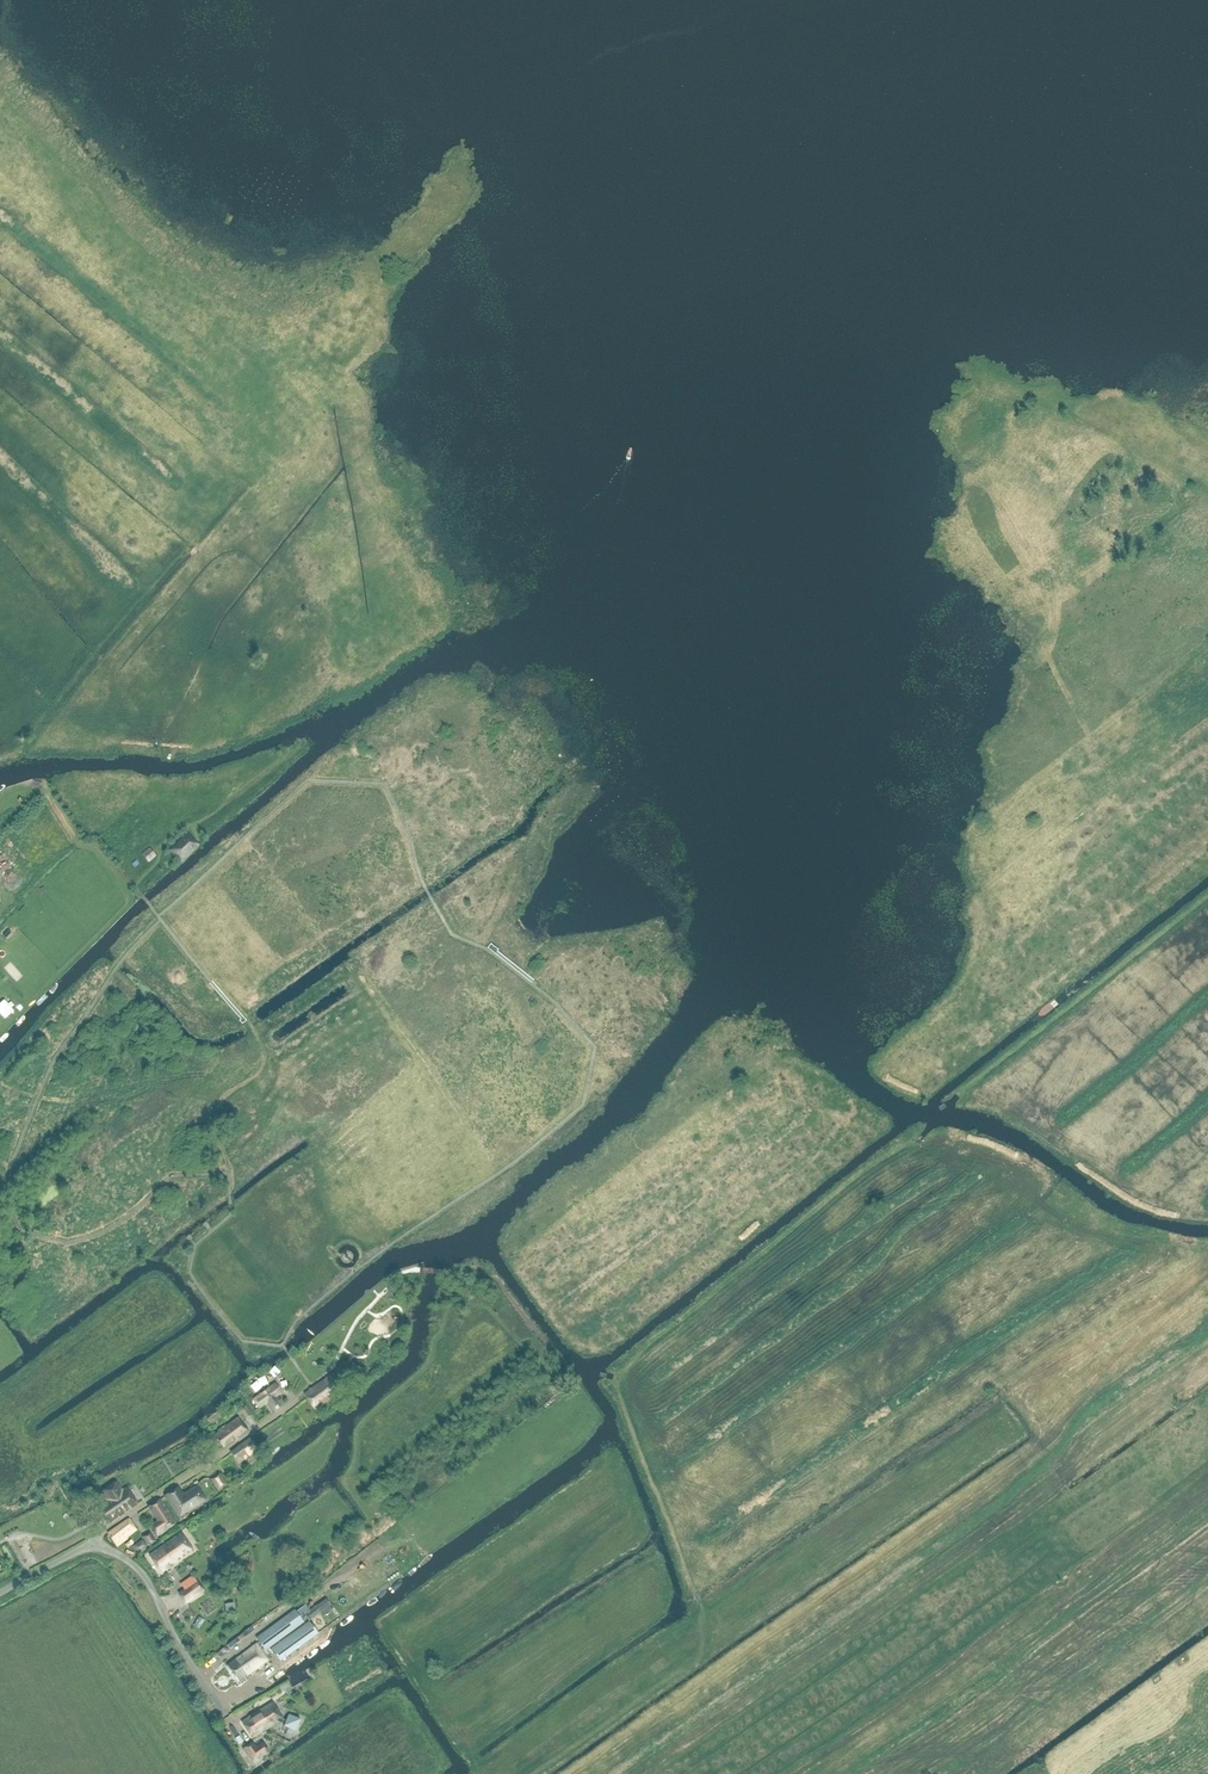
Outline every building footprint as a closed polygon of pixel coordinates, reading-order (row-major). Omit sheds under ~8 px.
[(187,834),(170,850),(181,862),(198,845),(187,834)] [(149,848),(142,854),(149,862),(156,856),(149,848)] [(388,1291),(392,1298),(397,1294),(393,1288),(388,1291)] [(334,1373),(305,1394),(316,1410),(345,1388),(334,1373)] [(281,1392),(275,1384),(252,1400),(258,1409),(267,1403),(273,1412),(283,1405),(278,1397),(276,1399),(274,1397),(281,1392)] [(246,1405),(238,1410),(245,1421),(252,1415),(246,1405)] [(223,1447),(247,1430),(238,1418),(214,1436),(223,1447)] [(250,1438),(230,1454),(238,1464),(258,1449),(250,1438)] [(219,1473),(210,1479),(217,1491),(226,1484),(219,1473)] [(100,1493),(106,1502),(95,1509),(106,1525),(136,1504),(125,1489),(123,1490),(117,1481),(100,1493)] [(178,1487),(165,1496),(179,1516),(205,1498),(196,1485),(183,1494),(178,1487)] [(176,1524),(160,1499),(149,1506),(158,1521),(151,1526),(157,1536),(176,1524)] [(135,1530),(127,1518),(108,1531),(117,1545),(127,1538),(126,1536),(135,1530)] [(150,1532),(143,1537),(148,1546),(155,1541),(150,1532)] [(162,1572),(192,1550),(180,1534),(150,1556),(162,1572)] [(142,1540),(133,1546),(138,1553),(147,1547),(142,1540)] [(186,1603),(203,1591),(197,1582),(180,1594),(186,1603)] [(308,1621),(330,1605),(325,1599),(304,1614),(308,1621)] [(294,1609),(276,1623),(258,1636),(256,1637),(265,1651),(304,1623),(294,1609)] [(204,1625),(208,1614),(201,1612),(197,1623),(204,1625)] [(308,1621),(270,1649),(280,1662),(319,1634),(309,1620),(308,1621)] [(228,1652),(235,1647),(230,1641),(224,1646),(228,1652)] [(239,1681),(268,1659),(257,1644),(227,1666),(239,1681)] [(284,1725),(283,1726),(294,1732),(300,1720),(288,1715),(286,1721),(281,1719),(282,1718),(273,1703),(243,1721),(253,1737),(277,1722),(284,1725)] [(244,1748),(254,1762),(270,1751),(264,1743),(256,1748),(252,1742),(244,1748)]
